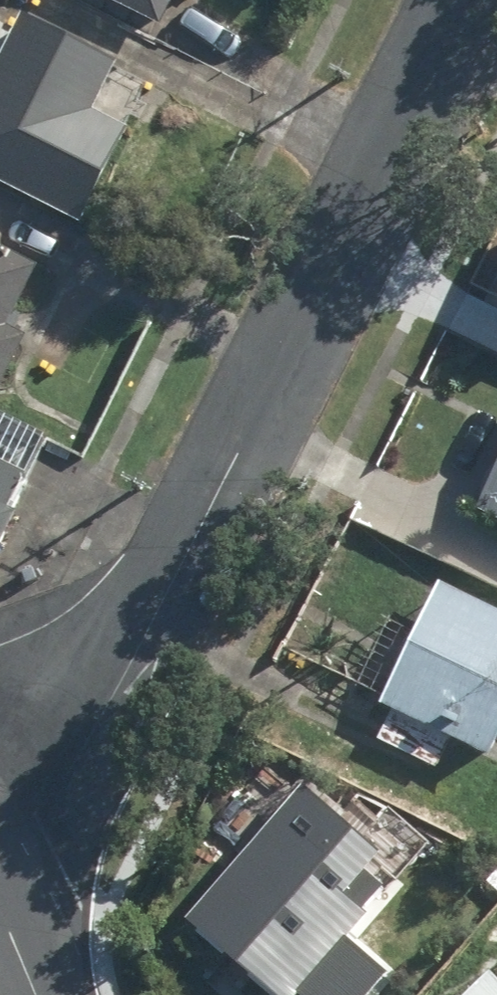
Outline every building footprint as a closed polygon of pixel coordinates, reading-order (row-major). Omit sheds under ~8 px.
[(175,25),(188,0),(125,0),(175,25)] [(39,10),(0,85),(0,175),(95,224),(130,171),(146,125),(110,106),(134,59),(39,10)] [(31,271),(0,256),(0,336),(31,271)] [(18,345),(0,336),(0,383),(18,345)] [(37,453),(0,435),(0,525),(37,453)] [(487,461),(464,518),(496,534),(496,443),(487,461)] [(429,586),(392,652),(368,714),(382,721),(370,745),(429,774),(441,749),(475,766),(496,719),(496,624),(429,586)] [(173,927),(220,976),(244,994),(329,994),(349,972),(328,954),(353,926),(348,921),(370,898),(308,839),(294,854),(269,830),(261,838),(256,832),(173,927)] [(472,982),(458,994),(485,994),(472,982)]
